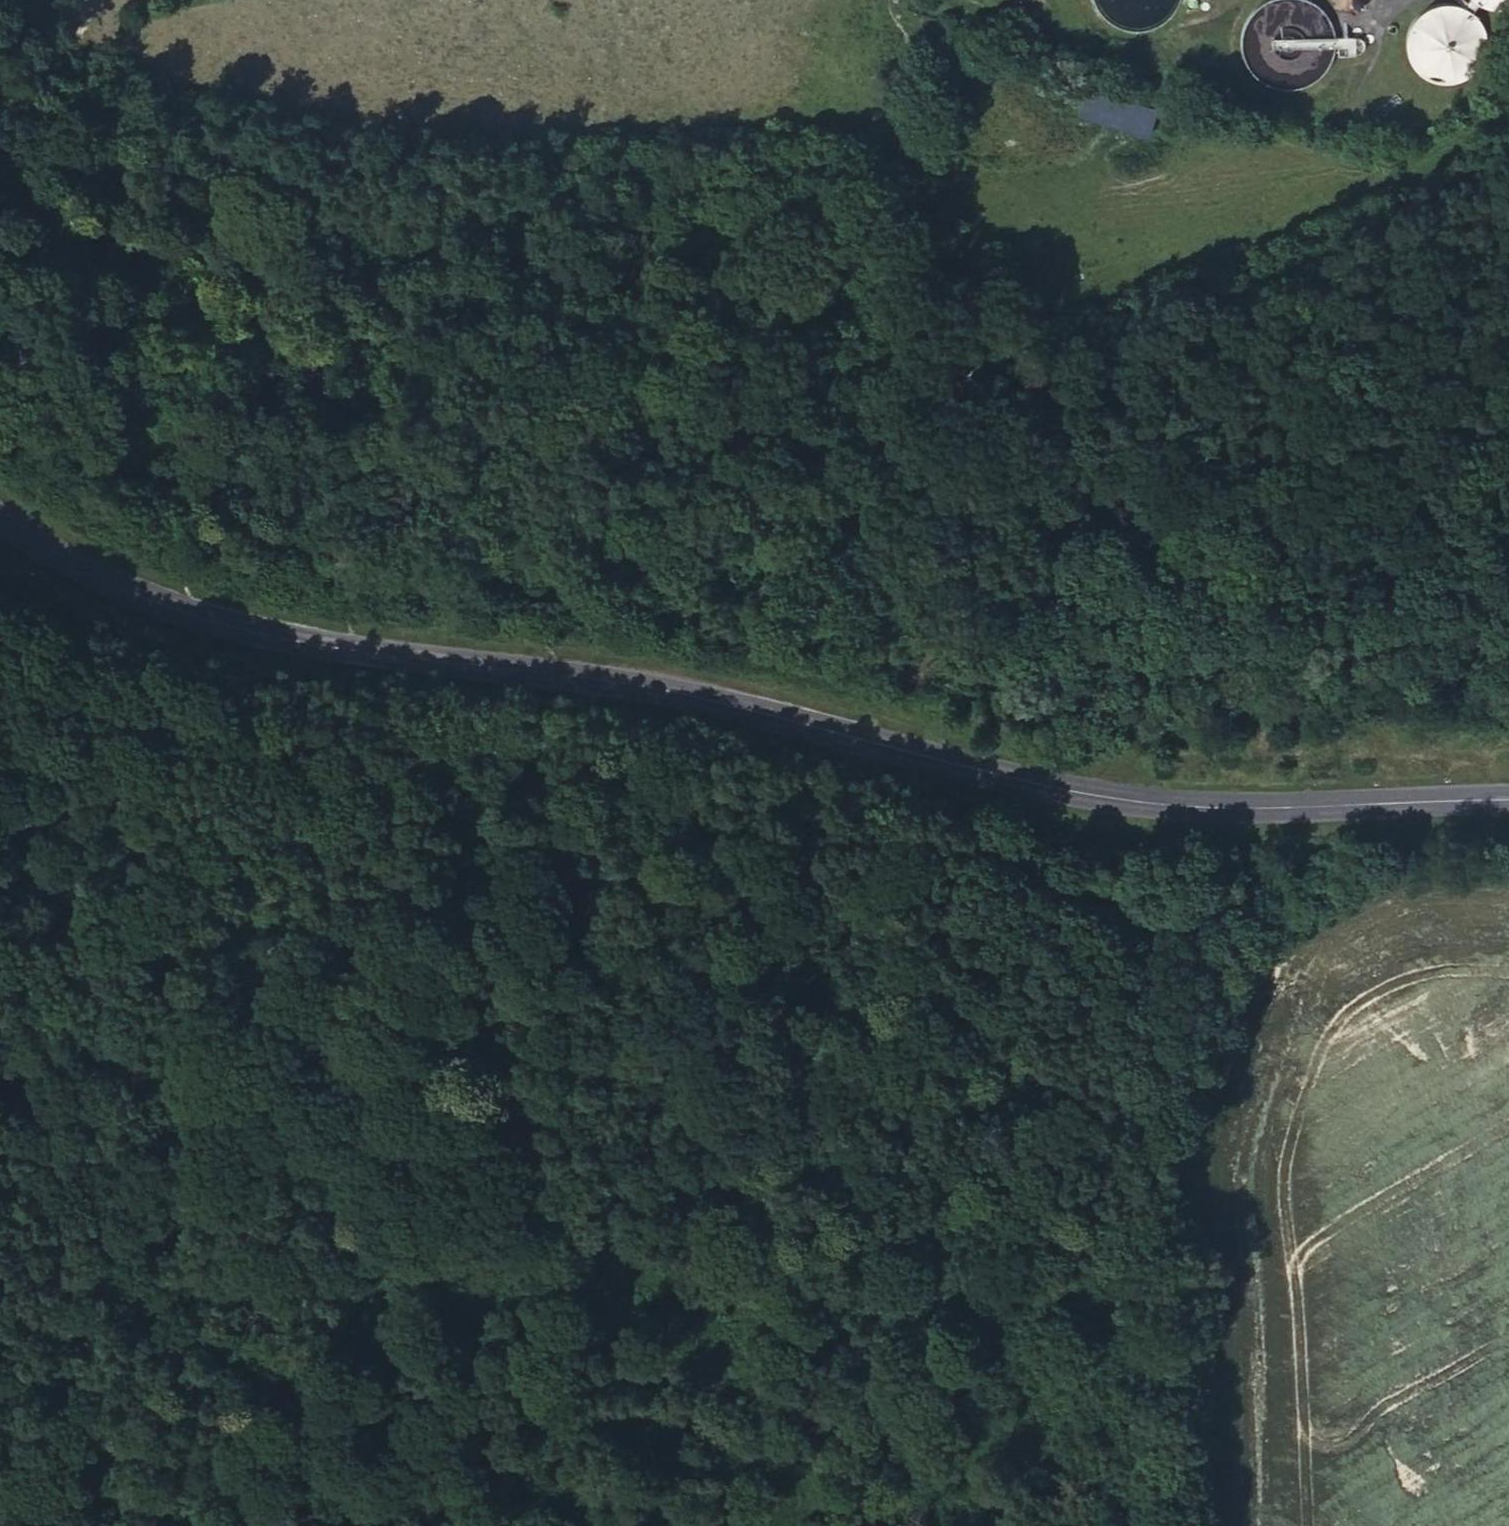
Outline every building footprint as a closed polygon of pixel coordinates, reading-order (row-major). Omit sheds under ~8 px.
[(1186,3),(1186,7),(1188,9),(1190,11),(1194,11),(1196,10),(1198,8),(1199,5),(1198,2),(1197,0),(1189,0),(1188,1),(1186,3)] [(1352,1),(1352,4),(1354,7),(1356,8),(1359,9),(1362,8),(1364,5),(1365,2),(1364,0),(1353,0),(1352,1)] [(1477,1),(1480,3),(1484,5),(1488,7),(1492,8),(1496,8),(1500,9),(1505,8),(1508,8),(1508,0),(1475,0),(1477,1)] [(1409,29),(1408,33),(1407,37),(1406,40),(1406,44),(1406,48),(1407,52),(1408,56),(1409,59),(1410,63),(1412,66),(1415,69),(1417,72),(1420,75),(1423,77),(1426,79),(1429,81),(1433,83),(1436,84),(1440,84),(1444,85),(1448,85),(1452,85),(1455,84),(1459,83),(1463,82),(1466,80),(1469,78),(1472,76),(1475,73),(1478,70),(1480,67),(1482,64),(1484,60),(1486,56),(1487,52),(1487,48),(1487,44),(1487,39),(1486,35),(1485,31),(1483,27),(1481,24),(1479,20),(1476,17),(1473,14),(1470,11),(1466,9),(1462,7),(1458,6),(1454,5),(1450,4),(1446,4),(1442,4),(1437,5),(1433,6),(1429,8),(1426,10),(1422,12),(1419,15),(1416,18),(1413,22),(1411,25),(1409,29)] [(1353,25),(1352,28),(1352,31),(1353,33),(1356,35),(1359,35),(1362,34),(1364,32),(1365,29),(1364,26),(1362,24),(1359,23),(1356,23),(1353,25)] [(1366,34),(1365,37),(1365,40),(1367,42),(1369,44),(1372,44),(1375,43),(1377,41),(1378,38),(1377,35),(1375,33),(1372,32),(1369,32),(1366,34)] [(1358,37),(1356,37),(1356,36),(1339,36),(1339,56),(1356,55),(1356,54),(1358,54),(1360,53),(1362,52),(1364,51),(1365,49),(1365,47),(1366,45),(1365,44),(1365,42),(1364,40),(1362,39),(1360,38),(1358,37)] [(1086,89),(1079,114),(1151,134),(1159,109),(1086,89)]
